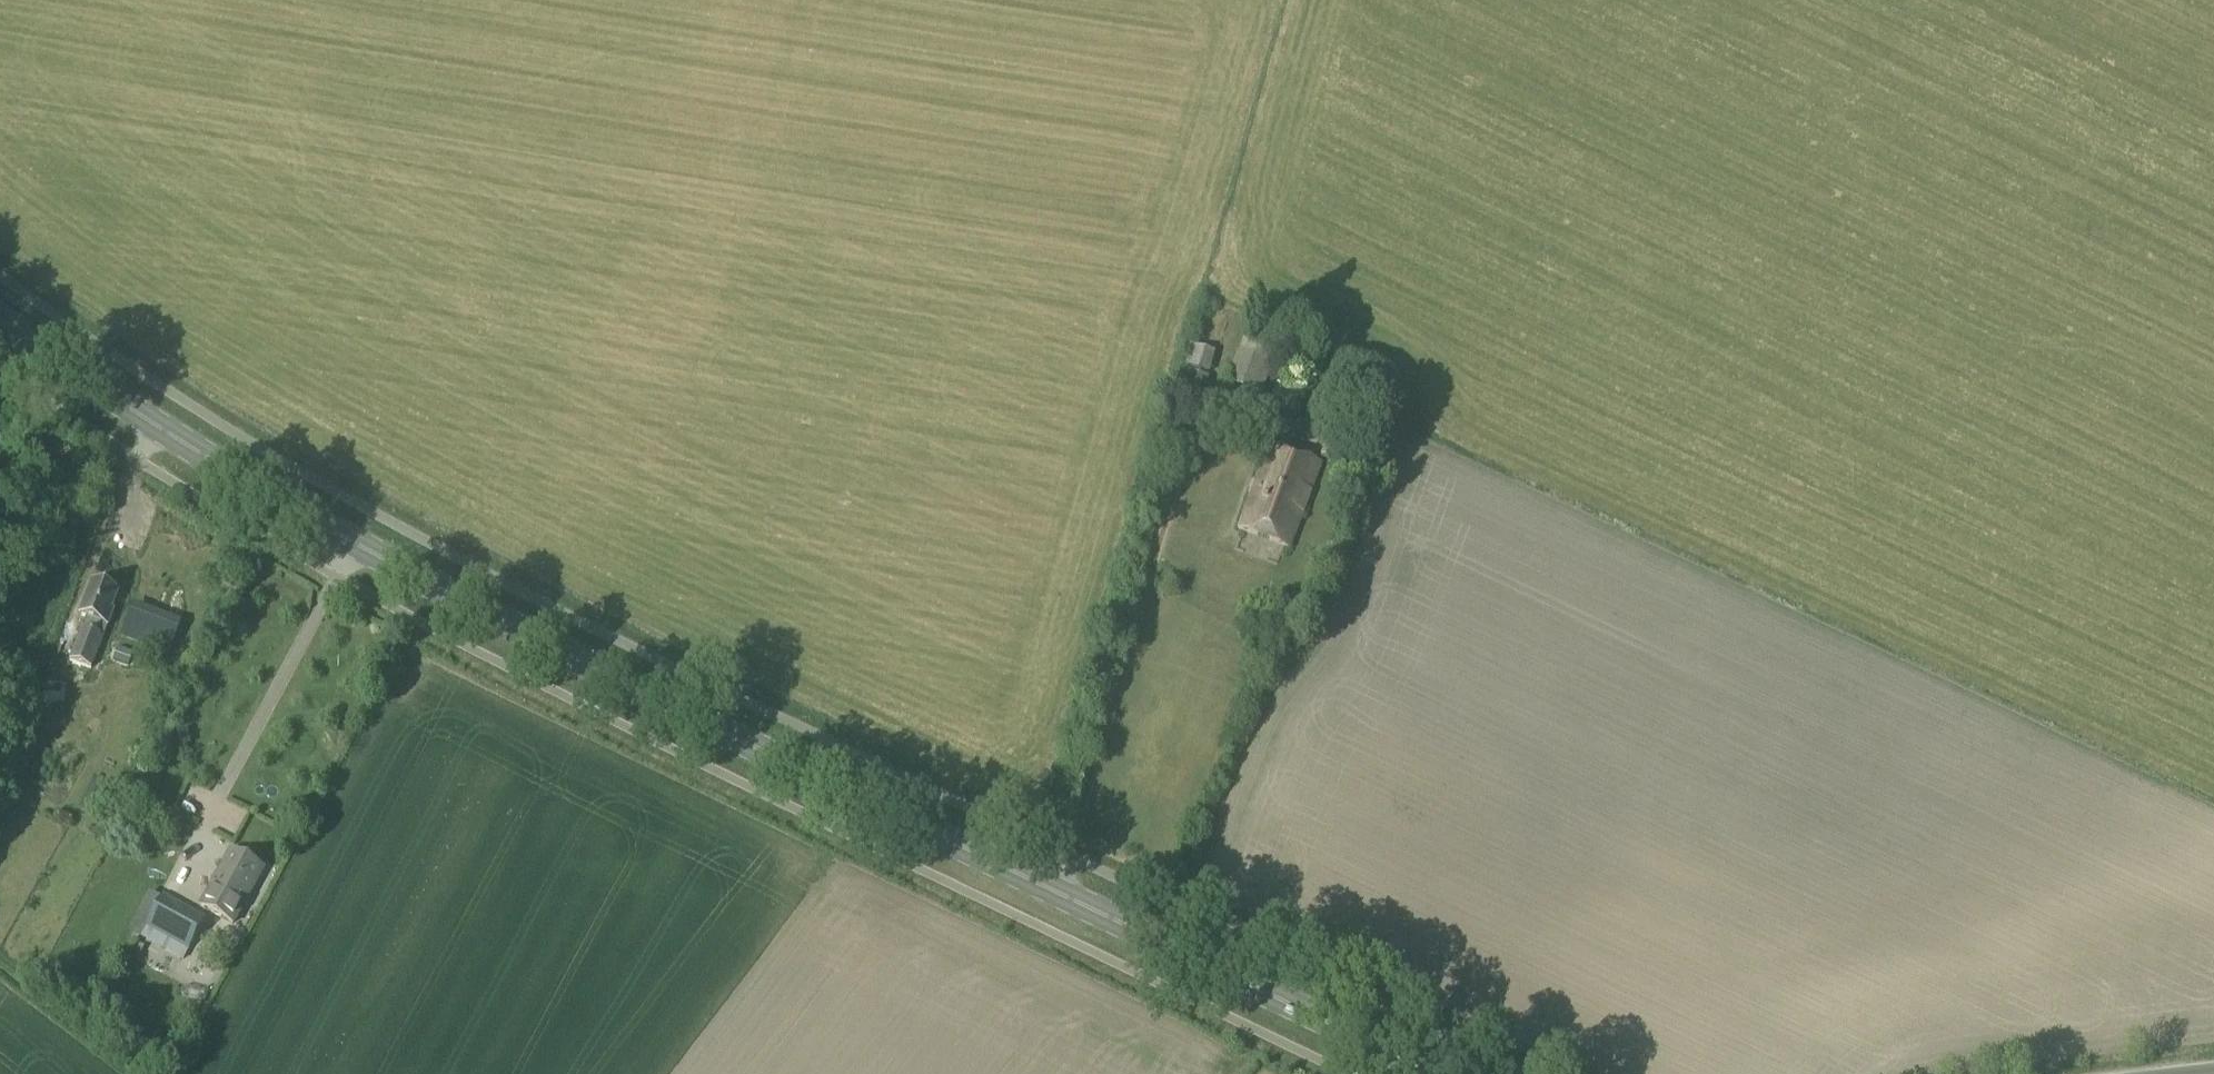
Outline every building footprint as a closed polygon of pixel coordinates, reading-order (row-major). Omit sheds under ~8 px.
[(1224,380),(1260,395),(1276,351),(1241,338),(1224,380)] [(1214,353),(1188,346),(1183,368),(1208,375),(1214,353)] [(1202,400),(1208,377),(1188,372),(1182,394),(1202,400)] [(1235,526),(1287,547),(1319,466),(1267,446),(1235,526)] [(90,668),(105,626),(106,626),(112,611),(109,610),(115,593),(88,583),(77,615),(84,617),(68,661),(90,668)] [(1267,607),(1281,601),(1275,585),(1261,590),(1267,607)] [(120,639),(145,649),(154,624),(129,614),(120,639)] [(127,667),(131,655),(116,649),(112,661),(127,667)] [(176,733),(179,748),(187,746),(185,732),(176,733)] [(85,794),(78,810),(92,817),(99,801),(85,794)] [(180,879),(203,890),(227,842),(204,830),(180,879)] [(231,922),(260,869),(229,852),(200,905),(231,922)] [(162,896),(139,939),(181,961),(204,919),(162,896)] [(182,1000),(200,1005),(204,1002),(206,996),(203,992),(185,988),(180,990),(179,996),(182,1000)]
